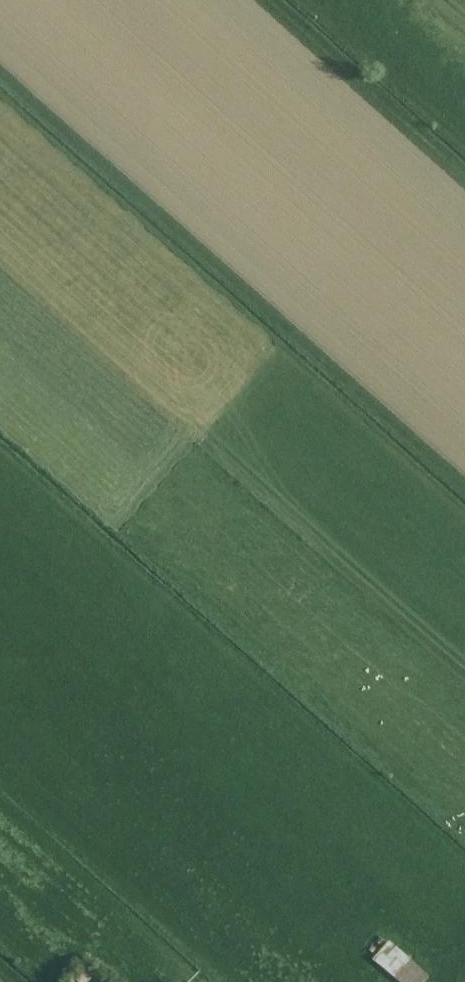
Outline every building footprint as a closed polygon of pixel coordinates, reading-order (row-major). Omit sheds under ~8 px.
[(434,973),(391,940),(375,962),(401,981),(427,981),(434,973)] [(74,981),(76,981),(87,981),(93,975),(85,967),(74,981)]
